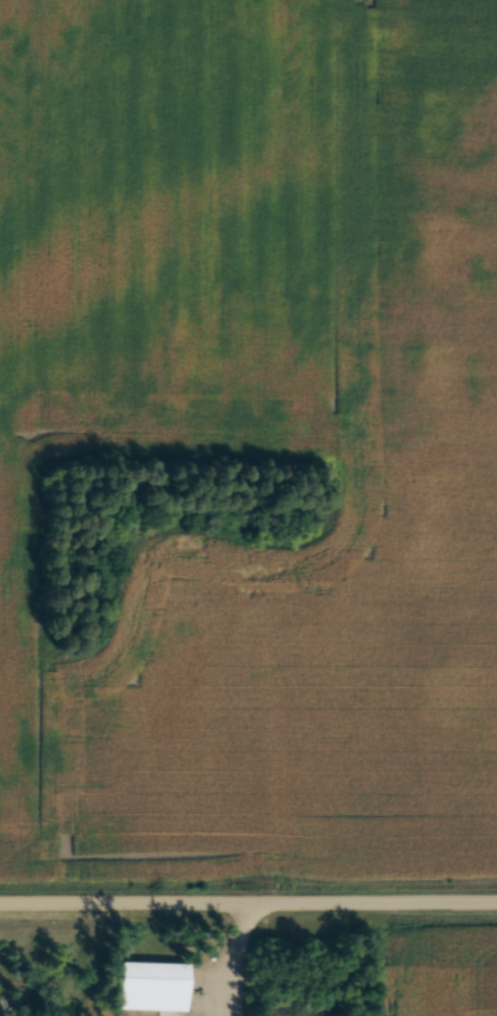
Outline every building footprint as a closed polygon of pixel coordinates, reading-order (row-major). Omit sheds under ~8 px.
[(182,962),(114,962),(114,1010),(182,1010),(182,962)]
